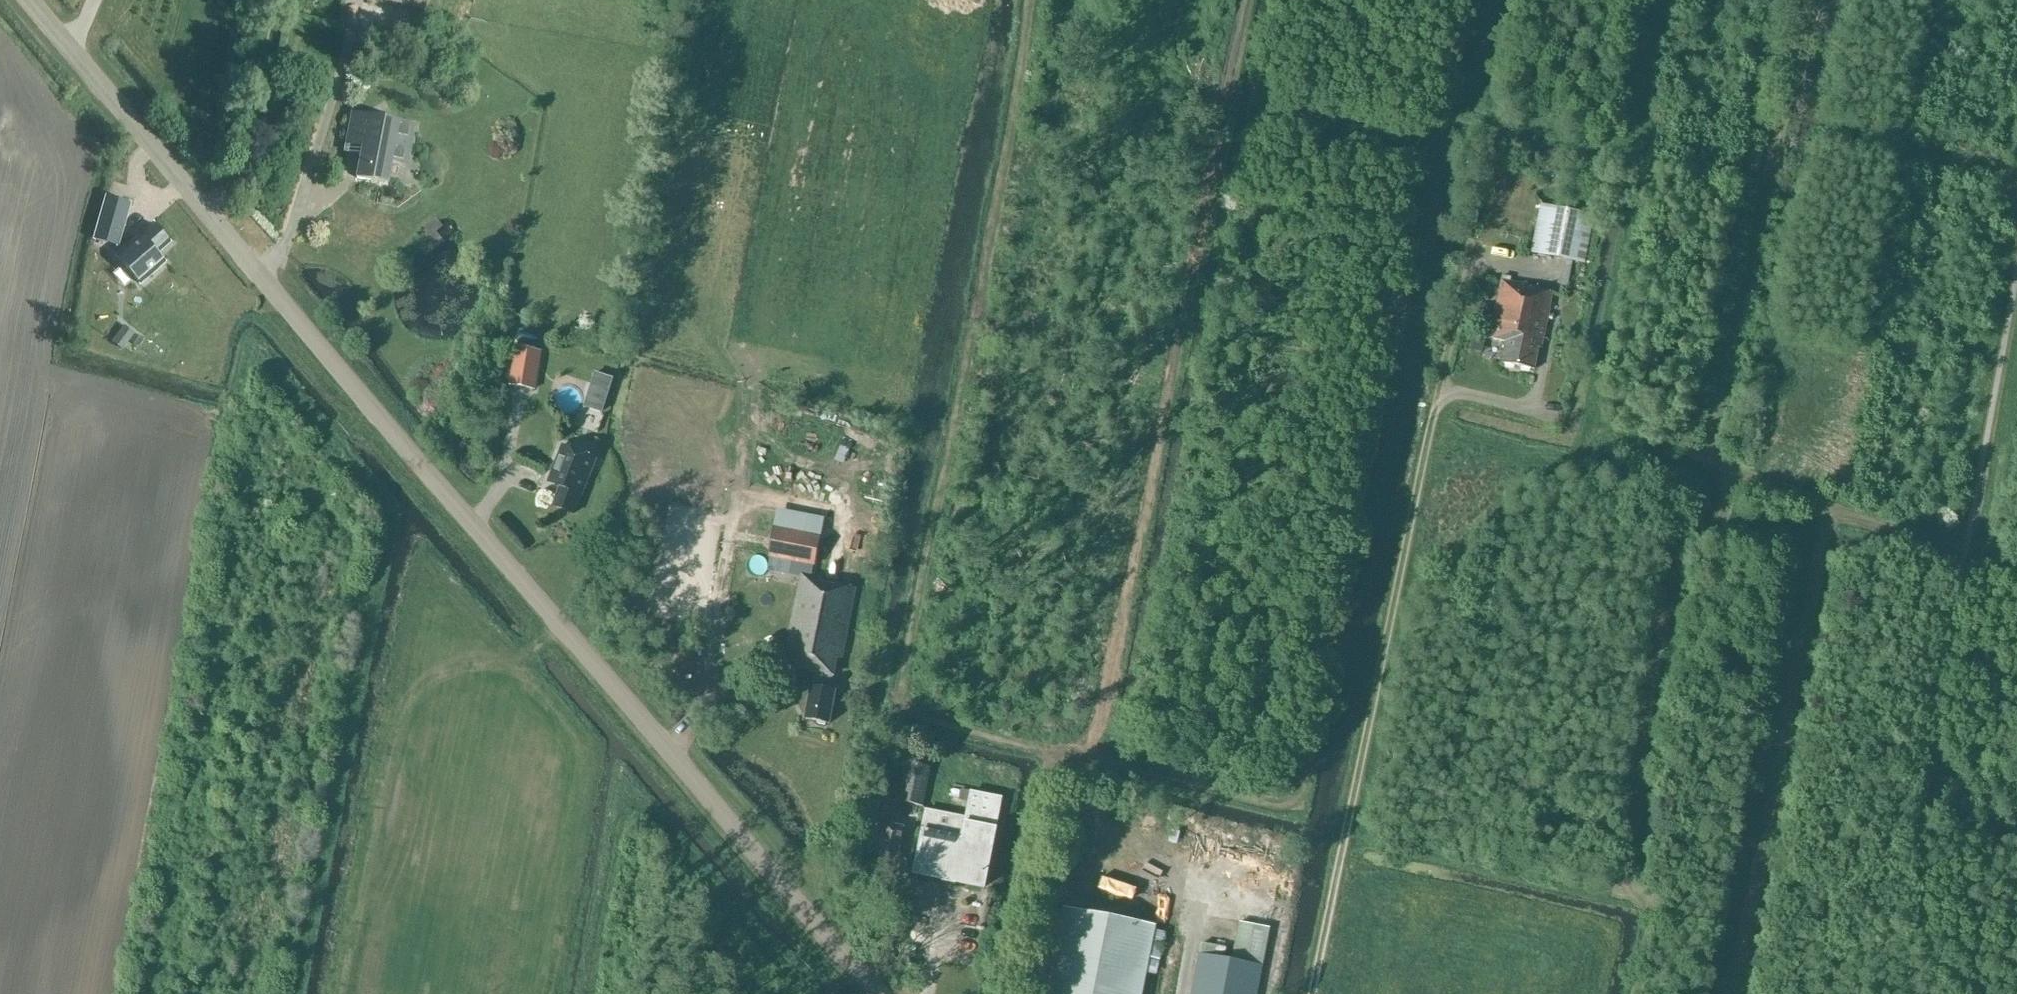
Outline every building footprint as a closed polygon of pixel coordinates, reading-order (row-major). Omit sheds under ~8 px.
[(422,0),(371,0),(420,10),(422,0)] [(368,119),(352,116),(347,144),(363,147),(359,170),(358,170),(356,178),(370,181),(370,180),(385,183),(389,160),(402,163),(405,160),(411,127),(396,124),(396,122),(368,117),(368,119)] [(130,201),(107,194),(94,238),(103,241),(122,226),(130,201)] [(1531,253),(1567,260),(1572,261),(1586,264),(1596,216),(1541,205),(1531,253)] [(156,255),(169,244),(152,225),(115,257),(140,285),(164,264),(156,255)] [(1565,296),(1572,261),(1567,260),(1559,294),(1565,296)] [(1541,349),(1552,293),(1537,290),(1537,288),(1501,281),(1490,339),(1506,342),(1502,363),(1534,369),(1538,348),(1541,349)] [(129,341),(134,334),(123,326),(111,342),(122,350),(129,341)] [(536,391),(543,353),(516,349),(509,387),(536,391)] [(608,394),(613,379),(596,373),(591,388),(596,389),(608,394)] [(602,412),(608,394),(596,389),(591,388),(585,406),(602,412)] [(574,514),(596,459),(562,446),(549,479),(562,484),(553,506),(574,514)] [(813,566),(819,538),(775,529),(770,557),(813,566)] [(842,660),(855,589),(839,586),(840,582),(801,574),(783,666),(793,668),(793,669),(816,674),(813,687),(811,687),(805,719),(818,722),(817,724),(825,726),(826,724),(829,724),(836,692),(828,690),(831,676),(834,676),(837,659),(842,660)] [(924,807),(932,767),(935,752),(936,747),(913,743),(912,746),(900,801),(924,807)] [(889,825),(895,792),(879,789),(873,818),(868,817),(865,829),(861,849),(880,852),(879,857),(897,860),(904,828),(889,825)] [(996,829),(1002,800),(970,793),(965,819),(926,811),(922,832),(914,874),(984,888),(996,829)] [(1144,982),(1155,928),(1063,910),(1047,993),(1142,993),(1144,982)] [(1269,929),(1240,923),(1232,962),(1199,956),(1192,993),(1257,993),(1269,929)]
